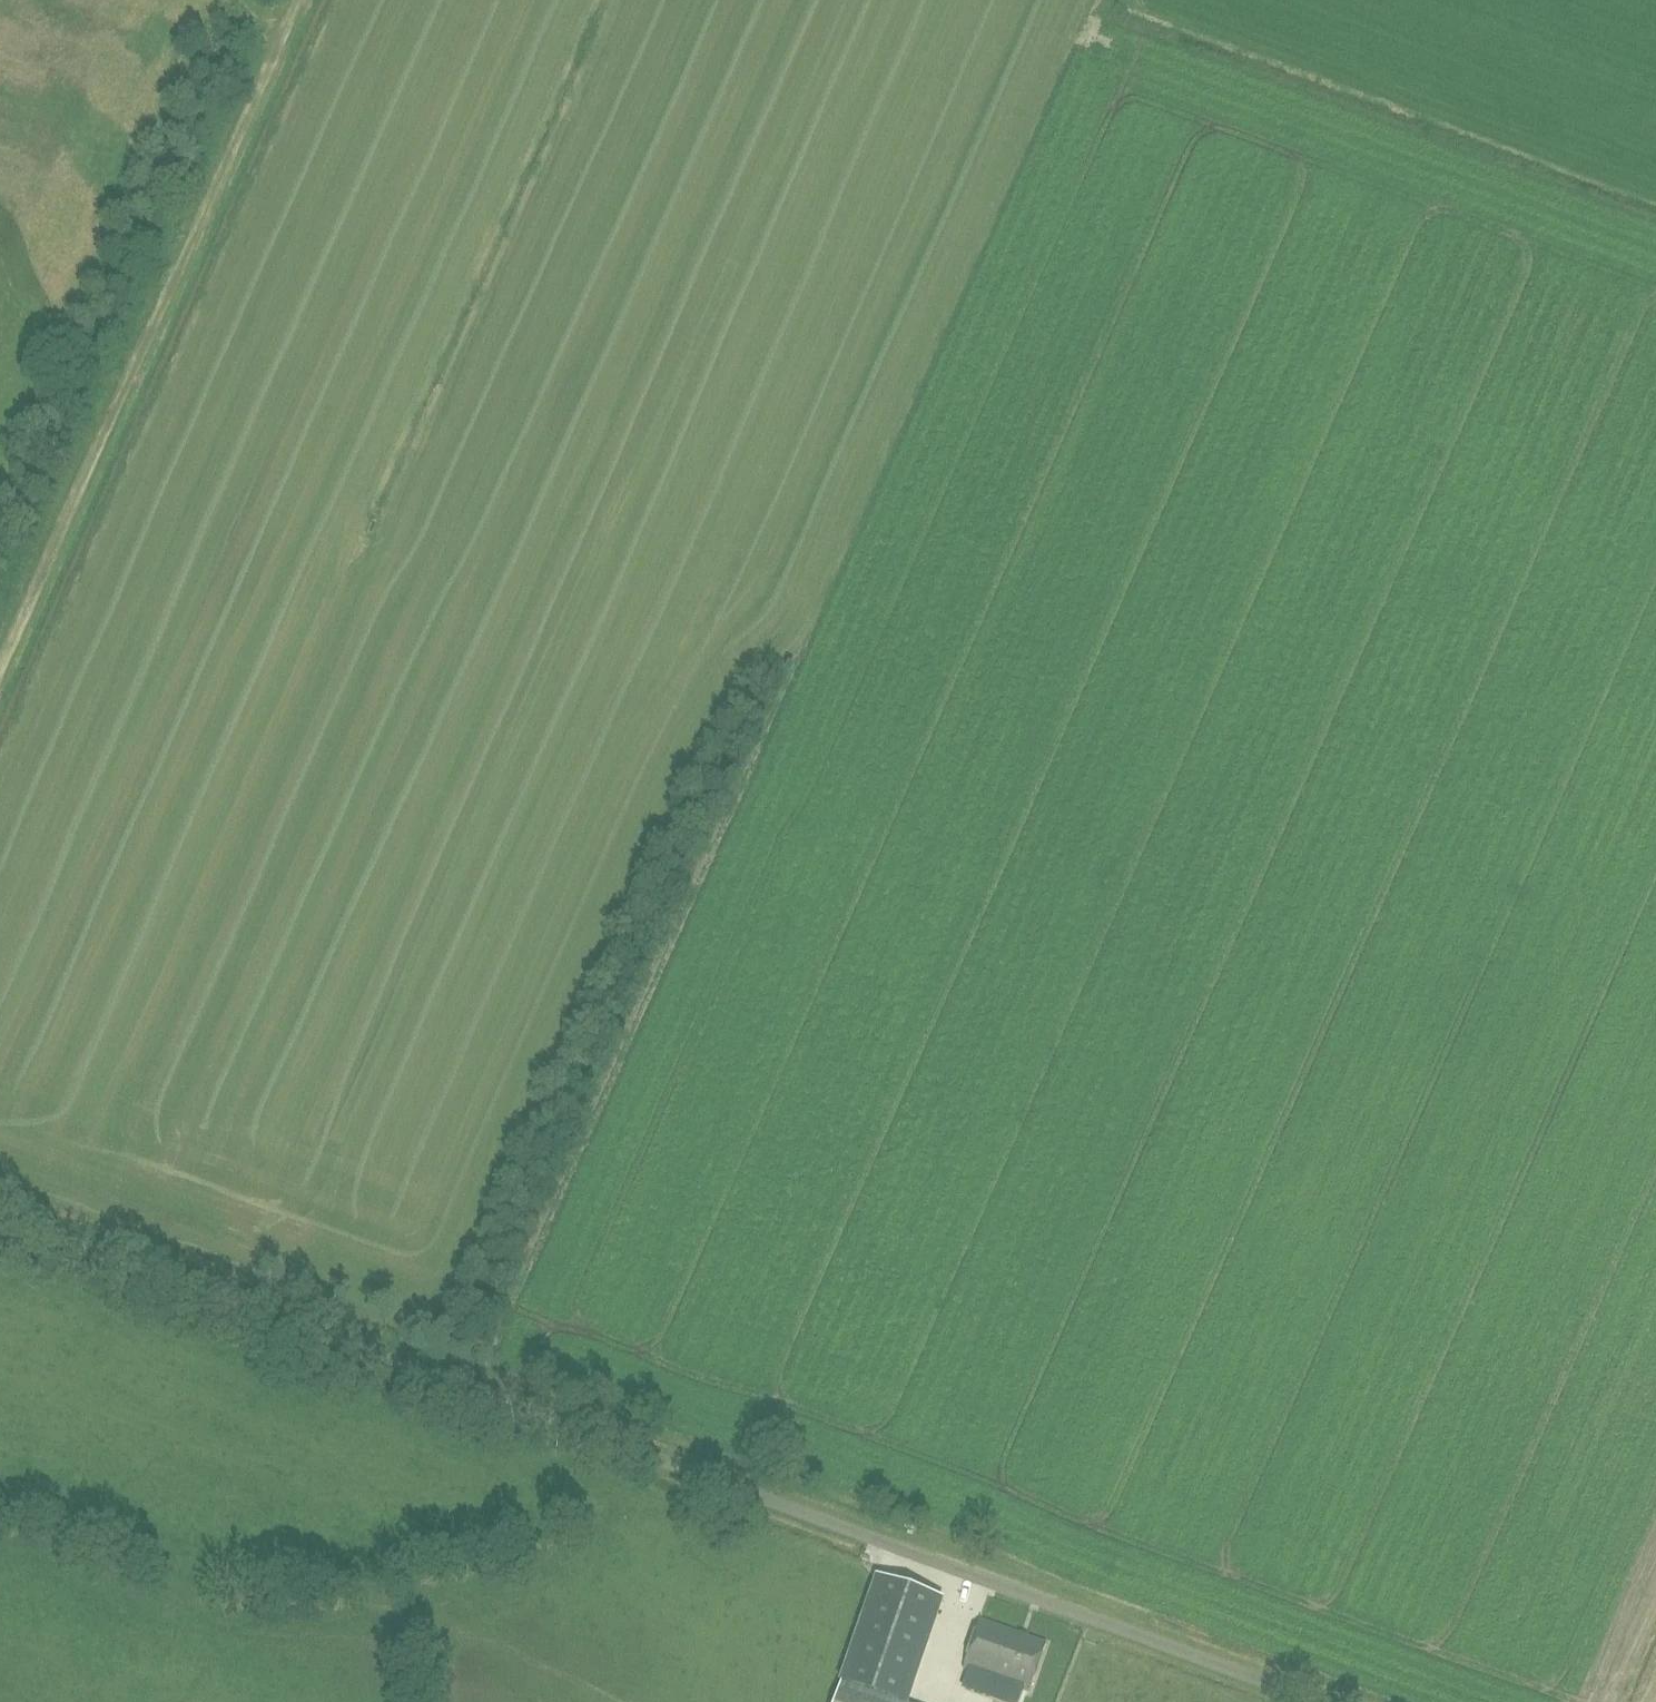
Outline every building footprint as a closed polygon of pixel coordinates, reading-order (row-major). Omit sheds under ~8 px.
[(941,1599),(877,1577),(833,1701),(905,1701),(941,1599)] [(1029,1692),(1045,1643),(980,1620),(963,1669),(1029,1692)]
